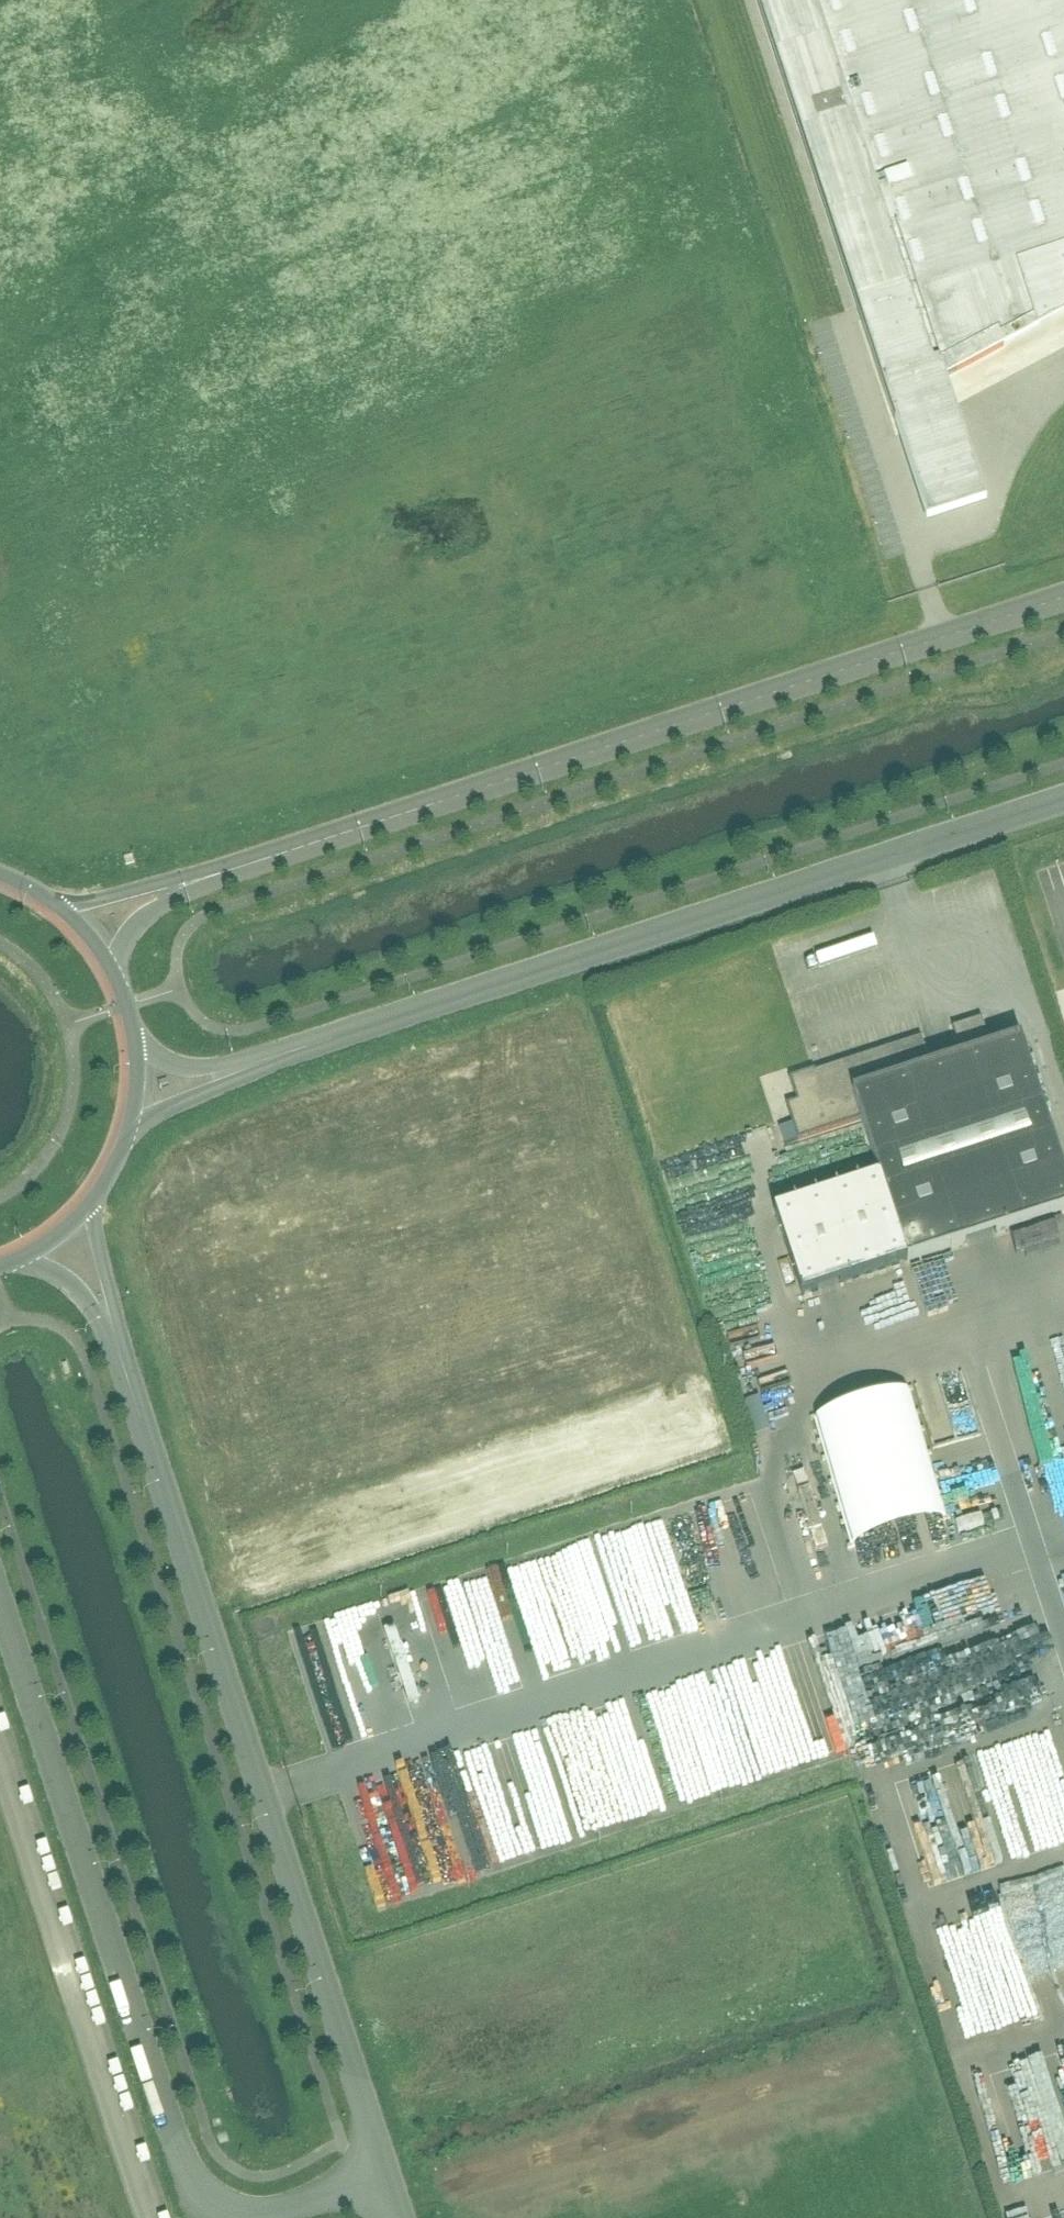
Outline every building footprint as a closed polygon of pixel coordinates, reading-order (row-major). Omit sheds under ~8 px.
[(986,517),(942,382),(935,385),(933,378),(913,389),(894,399),(897,405),(892,408),(888,394),(890,393),(883,371),(880,371),(759,0),(751,0),(928,536),(986,517)] [(880,371),(883,371),(890,393),(888,394),(892,408),(897,405),(894,399),(913,389),(933,378),(935,385),(942,382),(1003,349),(1000,342),(1033,325),(1015,269),(1063,253),(1063,0),(759,0),(880,371)] [(867,1095),(891,1179),(787,1213),(813,1296),(923,1261),(1063,1213),(1063,1136),(1031,1039),(867,1095)]
